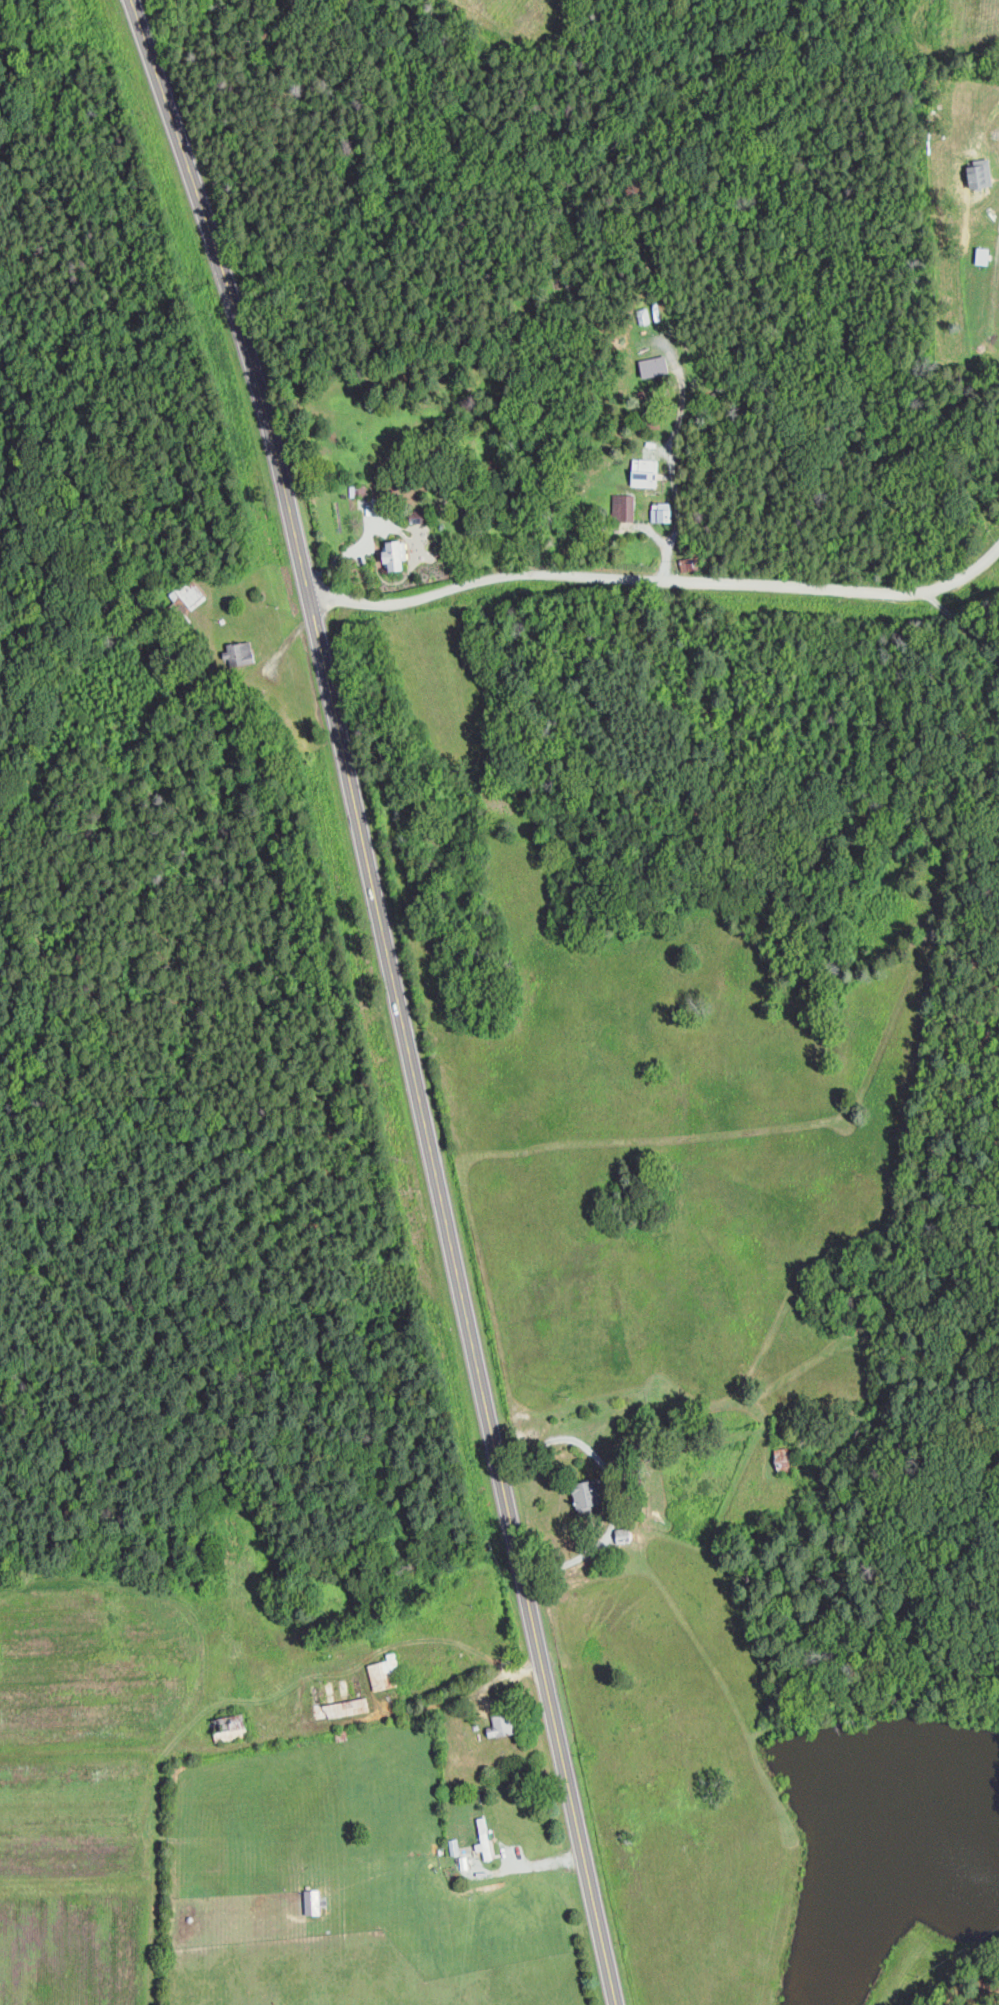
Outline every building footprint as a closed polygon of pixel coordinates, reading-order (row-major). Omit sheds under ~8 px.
[(967,161),(981,159),(984,180),(970,182),(967,161)] [(976,242),(989,243),(989,260),(975,260),(976,242)] [(645,378),(672,371),(667,353),(641,360),(645,378)] [(350,484),(351,496),(369,495),(369,484),(350,484)] [(635,521),(636,494),(617,493),(616,520),(635,521)] [(653,521),(673,522),(673,503),(653,502),(653,521)] [(387,571),(407,569),(403,540),(383,542),(387,571)] [(702,570),(701,557),(682,557),(682,571),(702,570)] [(779,1471),(794,1469),(790,1445),(775,1448),(779,1471)] [(609,1502),(601,1476),(575,1483),(583,1510),(609,1502)] [(632,1541),(632,1527),(617,1527),(618,1542),(632,1541)] [(375,1690),(403,1683),(395,1651),(387,1653),(389,1659),(369,1664),(375,1690)] [(371,1710),(369,1695),(313,1704),(316,1719),(371,1710)] [(520,1723),(518,1710),(493,1715),(495,1724),(488,1726),(490,1737),(512,1732),(511,1725),(520,1723)] [(216,1741),(250,1735),(246,1711),(212,1717),(216,1741)] [(477,1850),(484,1849),(485,1859),(492,1859),(488,1816),(478,1817),(480,1842),(476,1843),(477,1850)] [(450,1838),(451,1853),(459,1853),(458,1838),(450,1838)] [(307,1914),(322,1913),(321,1888),(306,1889),(307,1914)]
